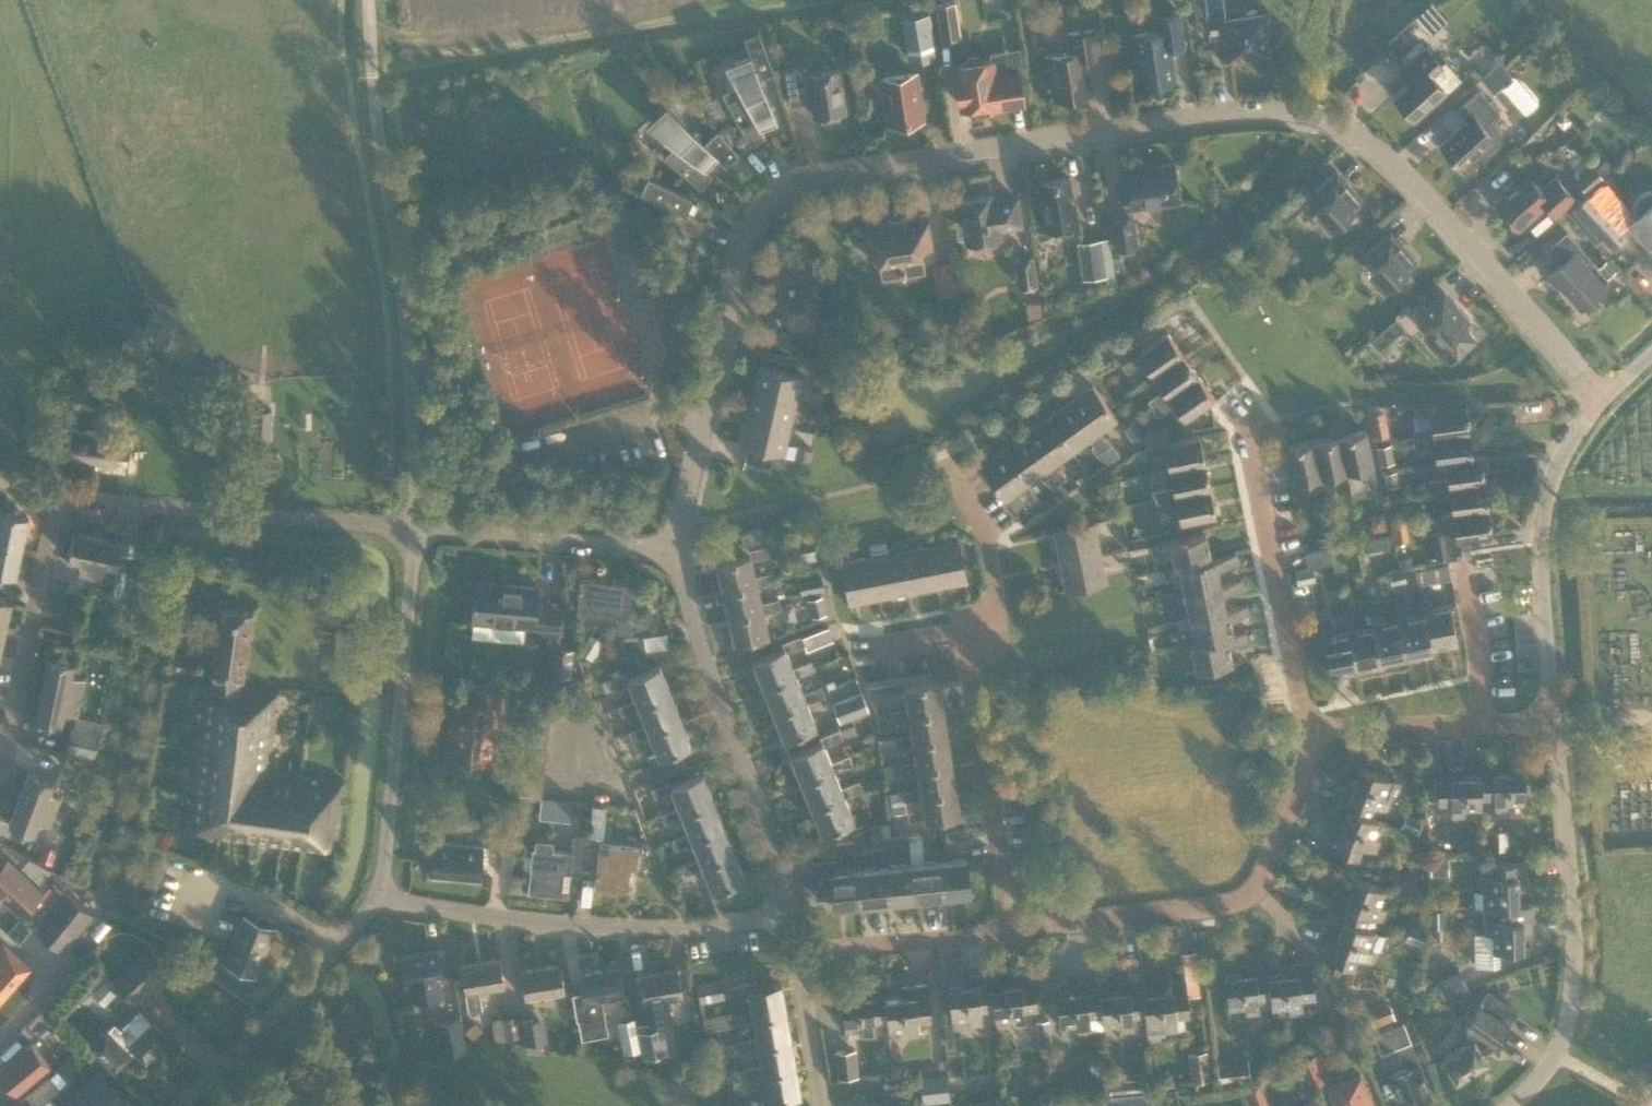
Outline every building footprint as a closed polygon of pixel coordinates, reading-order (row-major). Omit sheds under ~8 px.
[(956,0),(951,0),(935,2),(940,37),(961,34),(956,0)] [(1095,14),(1093,0),(1077,2),(1079,16),(1095,14)] [(1214,0),(1193,0),(1197,26),(1208,25),(1209,35),(1226,32),(1229,56),(1266,50),(1265,39),(1268,38),(1266,24),(1263,25),(1261,13),(1219,19),(1218,8),(1216,9),(1214,0)] [(1434,28),(1450,15),(1438,0),(1434,0),(1420,11),(1434,28)] [(1184,43),(1179,10),(1157,13),(1159,28),(1131,33),(1136,64),(1138,64),(1141,83),(1148,82),(1153,85),(1162,84),(1165,79),(1174,78),(1169,45),(1184,43)] [(935,54),(928,11),(900,16),(907,59),(935,54)] [(1478,27),(1463,40),(1474,52),(1489,39),(1478,27)] [(1100,54),(1097,28),(1070,31),(1071,45),(1066,51),(1042,54),(1046,79),(1050,79),(1052,97),(1090,91),(1085,56),(1100,54)] [(1412,113),(1443,85),(1447,89),(1461,77),(1444,58),(1440,62),(1426,45),(1399,68),(1408,78),(1393,92),(1412,113)] [(774,71),(764,46),(750,52),(751,54),(726,63),(741,92),(727,100),(749,142),(765,134),(759,124),(776,117),(760,76),(774,71)] [(990,57),(983,58),(979,53),(966,55),(962,62),(956,63),(959,81),(956,81),(959,96),(961,95),(963,105),(996,100),(997,105),(1024,101),(1019,69),(993,73),(990,57)] [(1512,73),(1500,59),(1480,77),(1492,90),(1512,73)] [(808,71),(807,64),(784,68),(790,102),(811,99),(814,114),(846,109),(839,66),(808,71)] [(922,115),(915,71),(883,76),(889,120),(922,115)] [(1499,109),(1478,86),(1456,107),(1466,119),(1439,142),(1459,165),(1492,135),(1483,124),(1499,109)] [(646,120),(666,136),(674,142),(663,155),(701,186),(712,172),(703,165),(715,153),(725,164),(738,152),(716,129),(704,140),(668,103),(665,100),(646,120)] [(1174,163),(1174,161),(1142,165),(1142,164),(1121,167),(1127,206),(1180,198),(1177,178),(1179,174),(1178,166),(1174,163)] [(1602,176),(1593,165),(1576,179),(1586,190),(1602,176)] [(1337,168),(1330,174),(1310,191),(1320,202),(1315,206),(1332,225),(1338,219),(1344,226),(1358,214),(1352,207),(1363,197),(1337,168)] [(1541,188),(1527,172),(1495,201),(1517,226),(1543,202),(1554,214),(1574,195),(1555,175),(1541,188)] [(693,197),(648,174),(639,190),(685,213),(693,197)] [(1072,194),(1069,175),(1040,179),(1043,199),(1041,199),(1046,229),(1078,224),(1074,194),(1072,194)] [(1567,210),(1595,240),(1601,235),(1612,247),(1627,234),(1625,232),(1630,227),(1647,246),(1651,241),(1651,189),(1651,188),(1647,189),(1644,190),(1641,191),(1639,193),(1637,195),(1635,198),(1633,200),(1633,203),(1632,207),(1632,208),(1631,210),(1635,214),(1626,222),(1621,227),(1603,207),(1588,191),(1567,210)] [(994,198),(993,192),(960,197),(967,241),(1000,235),(998,225),(1020,222),(1015,195),(994,198)] [(1305,202),(1296,193),(1275,211),(1284,221),(1305,202)] [(929,240),(925,211),(864,221),(869,249),(880,247),(884,271),(922,265),(918,241),(929,240)] [(1137,244),(1133,213),(1108,216),(1113,247),(1137,244)] [(1390,228),(1384,234),(1364,252),(1373,262),(1369,266),(1385,285),(1392,279),(1398,286),(1411,274),(1405,267),(1416,258),(1390,228)] [(1590,255),(1566,229),(1547,247),(1560,261),(1547,273),(1557,285),(1559,283),(1580,306),(1605,284),(1584,260),(1590,255)] [(1082,277),(1106,274),(1115,272),(1109,235),(1076,240),(1082,277)] [(1037,283),(1033,253),(1014,256),(1018,286),(1037,283)] [(954,282),(951,259),(935,261),(932,262),(936,294),(956,291),(954,282)] [(814,320),(807,276),(777,281),(782,313),(788,312),(790,323),(814,320)] [(683,345),(665,288),(636,297),(653,354),(683,345)] [(1444,289),(1438,294),(1417,312),(1427,322),(1422,326),(1439,345),(1435,348),(1447,361),(1457,353),(1458,354),(1478,337),(1465,322),(1470,318),(1453,299),(1444,289)] [(1043,312),(1041,299),(1026,301),(1028,315),(1043,312)] [(967,307),(972,335),(991,332),(990,322),(980,324),(977,305),(967,307)] [(1403,326),(1394,316),(1369,337),(1378,347),(1403,326)] [(837,332),(835,319),(821,321),(823,335),(837,332)] [(1153,373),(1182,351),(1167,330),(1122,362),(1127,369),(1143,358),(1153,373)] [(685,366),(681,351),(667,355),(671,370),(685,366)] [(1198,373),(1182,351),(1153,373),(1163,387),(1147,398),(1152,405),(1198,373)] [(752,389),(795,399),(801,373),(758,363),(752,389)] [(1213,395),(1198,373),(1152,405),(1157,412),(1173,401),(1184,416),(1213,395)] [(827,379),(812,375),(809,386),(824,389),(827,379)] [(1092,383),(1070,399),(1103,445),(1110,440),(1105,433),(1102,434),(1099,430),(1117,417),(1092,383)] [(746,415),(789,425),(795,399),(752,389),(746,415)] [(1070,399),(1048,415),(1072,449),(1089,436),(1093,441),(1091,443),(1096,451),(1103,445),(1070,399)] [(821,405),(806,402),(803,412),(818,416),(821,405)] [(1412,427),(1413,436),(1468,428),(1465,402),(1429,406),(1431,424),(1412,427)] [(271,407),(252,406),(249,438),(268,440),(271,407)] [(1388,431),(1384,408),(1368,411),(1373,434),(1388,431)] [(789,425),(746,415),(740,441),(809,457),(811,446),(796,443),(786,441),(789,425)] [(1048,415),(1025,431),(1058,478),(1066,473),(1060,465),(1058,466),(1054,462),(1072,449),(1048,415)] [(1148,433),(1135,416),(1123,425),(1134,440),(1138,438),(1148,433)] [(1339,433),(1346,468),(1363,465),(1367,484),(1376,482),(1365,428),(1339,433)] [(1472,454),(1468,428),(1413,436),(1414,444),(1433,442),(1436,460),(1444,458),(1472,454)] [(1051,483),(1058,478),(1025,431),(1003,447),(1027,481),(1044,468),(1048,473),(1046,475),(1051,483)] [(1169,467),(1204,460),(1199,433),(1144,445),(1146,454),(1165,450),(1169,467)] [(1339,433),(1313,438),(1324,493),(1333,491),(1329,472),(1346,468),(1339,433)] [(1324,493),(1313,438),(1287,443),(1294,479),(1312,476),(1316,494),(1324,493)] [(1394,459),(1390,441),(1376,444),(1380,463),(1394,459)] [(1037,494),(1027,481),(1003,447),(980,464),(1004,497),(1022,485),(1026,490),(1024,491),(1029,499),(1037,494)] [(772,454),(747,448),(743,463),(769,469),(772,454)] [(1480,452),(1472,454),(1444,458),(1446,475),(1428,478),(1429,486),(1484,479),(1480,452)] [(1153,488),(1155,497),(1210,485),(1204,460),(1169,467),(1172,484),(1153,488)] [(1398,482),(1395,468),(1383,471),(1386,485),(1398,482)] [(1451,510),(1487,505),(1484,479),(1429,486),(1430,495),(1449,492),(1451,510)] [(1215,511),(1210,485),(1155,497),(1157,505),(1176,501),(1179,519),(1215,511)] [(1443,528),(1425,530),(1428,553),(1443,551),(1444,557),(1456,555),(1456,551),(1461,550),(1459,536),(1491,531),(1487,505),(1451,510),(1440,511),(1443,528)] [(22,546),(28,516),(0,510),(0,541),(22,546)] [(1395,518),(1399,538),(1412,536),(1408,516),(1395,518)] [(1059,558),(1101,550),(1095,520),(1053,528),(1059,558)] [(765,538),(762,526),(740,530),(743,543),(765,538)] [(90,574),(98,535),(73,530),(68,556),(81,559),(78,572),(90,574)] [(1172,549),(1175,564),(1211,557),(1206,531),(1151,543),(1153,553),(1172,549)] [(98,535),(90,574),(101,577),(104,564),(117,567),(122,540),(98,535)] [(1148,550),(1145,535),(1128,538),(1130,553),(1148,550)] [(1374,535),(1361,538),(1364,550),(1376,547),(1374,535)] [(928,543),(936,584),(965,578),(958,537),(928,543)] [(0,541),(0,572),(15,576),(22,546),(0,541)] [(756,576),(755,574),(752,557),(769,553),(767,543),(749,547),(749,550),(716,558),(722,584),(756,576)] [(899,548),(907,589),(936,584),(928,543),(899,548)] [(907,589),(899,548),(870,554),(878,595),(907,589)] [(1101,550),(1059,558),(1065,587),(1106,578),(1101,550)] [(1184,589),(1220,582),(1216,566),(1238,561),(1236,551),(1211,557),(1175,564),(1175,566),(1179,565),(1184,589)] [(849,600),(878,595),(870,554),(841,559),(849,600)] [(1315,579),(1312,564),(1294,567),(1297,582),(1315,579)] [(773,570),(755,574),(756,576),(722,584),(728,610),(762,603),(761,600),(758,584),(775,580),(773,570)] [(823,589),(821,574),(798,577),(801,593),(823,589)] [(631,582),(580,577),(577,613),(628,617),(631,582)] [(538,584),(475,578),(471,619),(526,624),(524,635),(558,638),(561,604),(537,602),(538,584)] [(1184,589),(1189,615),(1225,607),(1222,592),(1243,587),(1241,578),(1220,582),(1184,589)] [(1419,590),(1423,612),(1424,612),(1431,644),(1457,639),(1449,603),(1432,606),(1428,588),(1419,590)] [(821,595),(821,593),(806,597),(811,615),(825,612),(831,610),(827,594),(821,595)] [(1424,612),(1423,612),(1407,616),(1403,593),(1393,595),(1398,618),(1398,617),(1406,653),(1432,648),(1431,644),(1424,612)] [(5,626),(11,597),(0,595),(0,625),(5,626)] [(762,603),(728,610),(735,638),(768,631),(764,610),(781,606),(779,596),(761,600),(762,603)] [(1367,600),(1373,626),(1373,625),(1380,658),(1381,658),(1406,653),(1398,617),(1398,618),(1381,621),(1377,598),(1367,600)] [(1192,616),(1197,640),(1234,632),(1232,623),(1231,624),(1229,616),(1248,612),(1246,603),(1225,607),(1189,615),(1190,616),(1192,616)] [(203,697),(199,700),(196,724),(199,726),(198,734),(194,736),(193,747),(196,749),(196,756),(191,759),(190,770),(194,773),(193,780),(188,782),(183,826),(220,831),(335,846),(341,801),(338,798),(340,790),(343,787),(344,779),(295,773),(292,776),(285,775),(282,771),(268,769),(270,758),(267,754),(268,747),(271,745),(276,709),(273,706),(274,697),(278,695),(279,689),(241,685),(242,675),(243,675),(252,609),(219,605),(211,671),(210,682),(201,681),(200,687),(203,691),(203,697)] [(1343,612),(1347,631),(1347,630),(1355,666),(1363,665),(1363,664),(1371,662),(1371,663),(1381,661),(1381,658),(1380,658),(1373,625),(1373,626),(1357,629),(1353,610),(1343,612)] [(1346,668),(1355,666),(1347,630),(1347,631),(1331,634),(1327,615),(1317,617),(1329,672),(1338,670),(1337,669),(1346,667),(1346,668)] [(753,657),(763,682),(795,669),(793,665),(787,649),(805,642),(807,648),(833,637),(827,622),(801,633),(782,640),(784,644),(753,657)] [(1234,632),(1197,640),(1191,642),(1196,668),(1232,661),(1230,651),(1229,652),(1227,644),(1247,639),(1245,630),(1234,632)] [(645,647),(643,634),(621,638),(622,651),(645,647)] [(599,645),(586,637),(579,649),(592,657),(599,645)] [(47,655),(34,717),(61,723),(63,709),(76,712),(84,676),(71,673),(74,660),(47,655)] [(811,658),(793,665),(795,669),(763,682),(773,708),(805,695),(804,691),(797,675),(815,668),(811,658)] [(637,701),(670,688),(659,662),(628,675),(627,671),(608,678),(611,687),(629,680),(636,697),(637,701)] [(905,689),(907,705),(908,709),(942,703),(938,676),(906,682),(905,678),(866,684),(874,703),(884,702),(882,692),(905,689)] [(807,700),(825,693),(821,684),(804,691),(805,695),(773,708),(784,735),(816,722),(807,700)] [(502,688),(474,685),(472,700),(455,698),(449,755),(490,759),(493,733),(497,733),(502,688)] [(680,713),(670,688),(637,701),(636,697),(618,703),(622,713),(639,706),(646,722),(648,726),(680,713)] [(840,720),(868,709),(861,691),(832,702),(840,720)] [(527,702),(526,714),(549,716),(551,705),(527,702)] [(912,735),(946,730),(942,703),(908,709),(907,705),(890,708),(891,718),(909,715),(912,732),(912,735)] [(648,726),(646,722),(628,729),(632,738),(650,732),(659,754),(691,741),(680,713),(648,726)] [(548,727),(549,716),(526,714),(525,725),(548,727)] [(847,734),(857,730),(853,722),(843,726),(847,734)] [(98,730),(71,725),(66,748),(93,753),(98,730)] [(525,725),(524,737),(547,739),(548,727),(525,725)] [(833,764),(831,760),(824,744),(843,736),(839,727),(820,735),(822,738),(791,751),(801,776),(833,764)] [(951,757),(946,730),(912,735),(912,732),(895,735),(897,745),(913,742),(916,759),(917,762),(951,757)] [(523,748),(522,759),(545,762),(546,750),(523,748)] [(843,789),(841,785),(835,769),(853,762),(849,752),(831,760),(833,764),(801,776),(811,802),(843,789)] [(918,769),(920,785),(921,789),(955,784),(951,757),(917,762),(916,759),(899,762),(901,772),(918,769)] [(544,773),(545,762),(522,759),(521,771),(544,773)] [(1479,760),(1480,773),(1481,794),(1494,794),(1494,808),(1507,807),(1507,799),(1524,798),(1524,768),(1507,768),(1507,759),(1479,760)] [(1349,807),(1369,813),(1373,802),(1387,807),(1391,794),(1394,795),(1400,778),(1389,775),(1361,764),(1355,779),(1347,776),(1337,802),(1349,807)] [(1481,794),(1480,773),(1464,774),(1464,764),(1437,765),(1437,799),(1451,799),(1451,813),(1464,813),(1464,804),(1481,804),(1481,794)] [(29,769),(19,796),(55,809),(60,795),(49,791),(54,779),(29,769)] [(649,780),(651,786),(655,795),(672,788),(679,805),(681,809),(713,796),(702,770),(672,783),(667,773),(649,780)] [(521,771),(520,782),(542,784),(544,773),(521,771)] [(843,789),(811,802),(822,829),(854,817),(845,795),(864,787),(862,782),(872,778),(868,771),(858,775),(859,778),(841,785),(843,789)] [(541,796),(542,784),(520,782),(518,793),(541,796)] [(921,789),(920,785),(890,790),(892,811),(907,809),(905,798),(922,796),(925,817),(959,811),(955,784),(921,789)] [(55,809),(19,796),(9,822),(34,832),(38,820),(49,824),(55,809)] [(571,799),(541,796),(539,815),(569,818),(571,799)] [(681,809),(679,805),(661,811),(665,821),(683,814),(689,830),(691,834),(723,821),(713,796),(681,809)] [(1378,817),(1369,813),(1349,807),(1344,821),(1335,818),(1325,843),(1357,856),(1362,843),(1375,849),(1380,836),(1372,833),(1378,817)] [(1423,818),(1405,812),(1400,825),(1418,832),(1423,818)] [(733,847),(723,821),(691,834),(689,830),(672,837),(675,846),(693,839),(700,855),(701,859),(733,847)] [(965,836),(963,826),(946,828),(947,838),(965,836)] [(1503,846),(1502,827),(1487,828),(1488,847),(1503,846)] [(493,843),(433,838),(430,872),(478,876),(480,857),(511,859),(513,830),(494,828),(493,843)] [(924,860),(921,831),(909,832),(909,842),(911,861),(914,895),(942,892),(938,858),(924,860)] [(909,842),(909,832),(891,834),(892,844),(909,842)] [(570,866),(583,868),(587,834),(573,833),(571,850),(551,848),(552,839),(535,837),(534,846),(532,846),(528,889),(561,893),(563,869),(570,870),(570,866)] [(600,835),(587,834),(583,868),(596,869),(594,885),(627,889),(630,866),(637,867),(639,846),(599,842),(600,835)] [(882,845),(881,835),(863,837),(864,847),(882,845)] [(855,848),(854,838),(836,840),(837,850),(855,848)] [(52,861),(57,846),(44,841),(38,856),(52,861)] [(701,859),(700,855),(681,863),(685,872),(703,865),(712,887),(744,874),(733,847),(701,859)] [(5,899),(20,913),(44,887),(9,854),(0,863),(0,898),(3,901),(5,899)] [(966,855),(938,858),(942,892),(970,890),(966,855)] [(1448,871),(1448,856),(1429,856),(1430,872),(1448,871)] [(831,904),(859,901),(856,867),(834,869),(833,858),(811,860),(815,895),(830,893),(831,904)] [(1497,904),(1518,903),(1517,887),(1527,887),(1526,860),(1492,860),(1492,874),(1478,874),(1478,887),(1474,887),(1474,905),(1497,904)] [(887,898),(914,895),(911,861),(883,864),(887,898)] [(1412,871),(1391,863),(1386,874),(1407,883),(1412,871)] [(883,864),(856,867),(859,901),(887,898),(883,864)] [(1332,912),(1344,917),(1364,924),(1368,912),(1382,917),(1386,904),(1378,901),(1384,885),(1356,874),(1350,890),(1342,887),(1332,912)] [(61,886),(32,924),(58,944),(87,906),(61,886)] [(1531,903),(1518,903),(1497,904),(1497,917),(1483,917),(1483,931),(1474,931),(1475,963),(1499,963),(1499,947),(1523,947),(1523,930),(1532,930),(1531,903)] [(1446,924),(1445,907),(1429,907),(1430,925),(1446,924)] [(275,925),(243,912),(223,961),(256,974),(275,925)] [(1364,924),(1344,917),(1339,932),(1330,928),(1320,954),(1352,966),(1357,954),(1370,959),(1375,947),(1378,948),(1385,931),(1364,924)] [(1428,929),(1408,923),(1403,938),(1424,944),(1428,929)] [(3,939),(0,943),(0,999),(19,978),(4,964),(16,951),(3,939)] [(444,975),(439,946),(400,953),(405,981),(410,980),(413,998),(441,993),(439,976),(444,975)] [(164,969),(144,948),(111,981),(131,1001),(164,969)] [(454,980),(459,1005),(460,1010),(482,1006),(479,989),(505,984),(500,956),(460,962),(463,978),(454,980)] [(1270,994),(1269,973),(1267,960),(1241,963),(1242,971),(1225,973),(1228,1004),(1245,1002),(1246,1011),(1259,1009),(1259,1007),(1271,1005),(1271,1004),(1270,994)] [(1270,994),(1271,1004),(1288,1002),(1289,1011),(1303,1009),(1301,995),(1315,994),(1311,960),(1284,962),(1285,972),(1269,973),(1270,994)] [(565,990),(560,961),(520,968),(525,997),(565,990)] [(625,993),(619,965),(579,972),(582,990),(573,992),(577,1017),(578,1017),(582,1037),(606,1032),(600,998),(625,993)] [(652,1025),(639,1027),(642,1046),(643,1046),(644,1049),(669,1044),(664,1019),(671,1018),(667,997),(683,994),(678,966),(638,972),(643,1001),(647,1000),(652,1025)] [(1460,966),(1434,978),(1438,989),(1441,996),(1462,987),(1468,984),(1460,966)] [(1008,982),(992,984),(993,1005),(994,1015),(1011,1013),(1012,1022),(1026,1020),(1024,1006),(1038,1005),(1034,970),(1007,973),(1008,982)] [(981,1006),(993,1005),(992,984),(990,971),(964,974),(965,982),(948,984),(951,1015),(968,1013),(969,1021),(982,1020),(981,1006)] [(723,995),(720,975),(696,979),(700,1000),(723,995)] [(1144,990),(1145,1022),(1147,1034),(1164,1032),(1164,1028),(1177,1026),(1176,1012),(1189,1011),(1187,993),(1199,992),(1198,976),(1158,980),(1159,989),(1144,990)] [(1089,1013),(1102,1011),(1100,990),(1099,977),(1072,980),(1073,989),(1056,991),(1059,1021),(1076,1019),(1077,1028),(1091,1027),(1089,1013)] [(1116,989),(1100,990),(1102,1011),(1103,1021),(1120,1019),(1121,1028),(1134,1026),(1134,1023),(1145,1022),(1144,990),(1142,977),(1115,980),(1116,989)] [(748,991),(751,1008),(752,1012),(786,1007),(781,979),(749,985),(748,980),(728,984),(730,994),(748,991)] [(874,1018),(887,1016),(885,995),(884,982),(857,985),(858,994),(841,995),(844,1026),(862,1024),(862,1033),(876,1031),(874,1018)] [(885,995),(887,1016),(888,1026),(905,1024),(906,1033),(919,1031),(918,1017),(931,1016),(927,982),(900,985),(901,994),(885,995)] [(1393,1017),(1388,1000),(1368,1007),(1373,1023),(1393,1017)] [(1465,1021),(1468,1023),(1465,1029),(1471,1039),(1443,1057),(1456,1078),(1487,1058),(1481,1049),(1494,1041),(1495,1041),(1509,1021),(1478,1001),(1465,1021)] [(169,1036),(140,1006),(120,1026),(114,1020),(107,1027),(106,1026),(90,1042),(99,1052),(112,1064),(131,1045),(145,1060),(169,1036)] [(790,1034),(786,1007),(752,1012),(751,1008),(733,1012),(734,1021),(753,1018),(756,1035),(757,1040),(790,1034)] [(520,1035),(517,1013),(492,1017),(495,1039),(520,1035)] [(548,1036),(544,1014),(520,1019),(524,1040),(525,1040),(527,1049),(545,1051),(542,1037),(548,1036)] [(465,1047),(459,1015),(435,1020),(441,1051),(465,1047)] [(1050,1043),(1048,1017),(1036,1018),(1037,1028),(1020,1030),(1021,1043),(1038,1041),(1038,1044),(1050,1043)] [(1350,1036),(1343,1021),(1324,1030),(1331,1045),(1350,1036)] [(1409,1037),(1403,1021),(1375,1033),(1381,1049),(1398,1042),(1407,1065),(1390,1071),(1397,1088),(1404,1104),(1429,1094),(1423,1076),(1425,1075),(1410,1037),(1409,1037)] [(642,1046),(639,1027),(637,1027),(637,1025),(619,1029),(623,1050),(642,1046)] [(757,1040),(756,1035),(737,1039),(740,1048),(758,1045),(761,1063),(761,1067),(795,1061),(790,1034),(757,1040)] [(30,1040),(0,1066),(0,1072),(16,1091),(50,1063),(30,1040)] [(1067,1081),(1063,1046),(1054,1047),(1058,1082),(1067,1081)] [(858,1073),(855,1047),(835,1048),(837,1075),(858,1073)] [(1209,1076),(1207,1049),(1187,1051),(1190,1078),(1209,1076)] [(1326,1076),(1314,1053),(1297,1062),(1309,1085),(1326,1076)] [(1249,1080),(1247,1055),(1216,1058),(1218,1083),(1249,1080)] [(1107,1086),(1105,1057),(1089,1058),(1090,1074),(1098,1074),(1099,1087),(1107,1086)] [(761,1067),(761,1063),(742,1066),(744,1076),(762,1073),(766,1096),(800,1090),(795,1061),(761,1067)] [(56,1069),(49,1074),(48,1074),(25,1094),(11,1105),(13,1105),(36,1105),(59,1086),(66,1080),(56,1069)] [(1144,1090),(1143,1069),(1123,1071),(1123,1078),(1109,1079),(1110,1092),(1144,1090)] [(949,1098),(947,1072),(920,1074),(921,1085),(909,1087),(910,1098),(922,1097),(922,1101),(949,1098)] [(1361,1072),(1328,1085),(1336,1105),(1374,1105),(1361,1072)] [(1261,1078),(1242,1086),(1251,1105),(1273,1105),(1261,1078)] [(996,1095),(995,1083),(985,1085),(986,1096),(996,1095)] [(1102,1096),(1087,1100),(1088,1105),(1105,1105),(1102,1096)] [(743,1097),(718,1101),(719,1105),(744,1105),(743,1097)]
